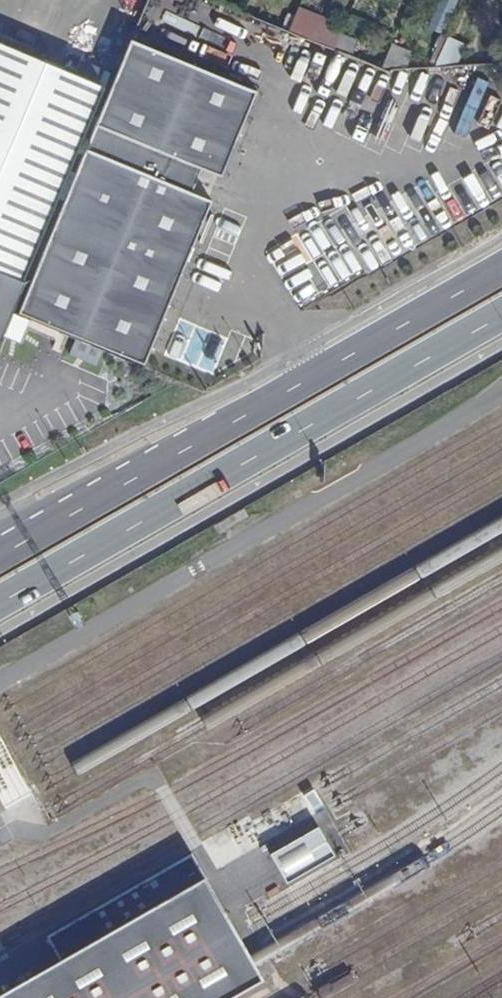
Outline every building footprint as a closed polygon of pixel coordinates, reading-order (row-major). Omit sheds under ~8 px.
[(273,9),(284,14),(290,0),(277,0),(273,9)] [(313,39),(335,48),(342,33),(320,24),(313,39)] [(342,33),(335,48),(353,56),(360,40),(342,33)] [(466,44),(450,37),(437,66),(457,64),(466,44)] [(259,92),(131,38),(110,87),(16,311),(146,366),(214,202),(193,193),(100,154),(110,131),(202,169),(223,178),(259,92)] [(110,87),(0,41),(0,348),(16,311),(110,87)] [(411,52),(393,44),(382,68),(409,67),(411,52)] [(193,193),(202,169),(110,131),(100,154),(193,193)] [(321,827),(273,854),(289,883),(337,856),(321,827)] [(0,997),(234,997),(267,979),(256,961),(238,930),(209,878),(0,997)]
